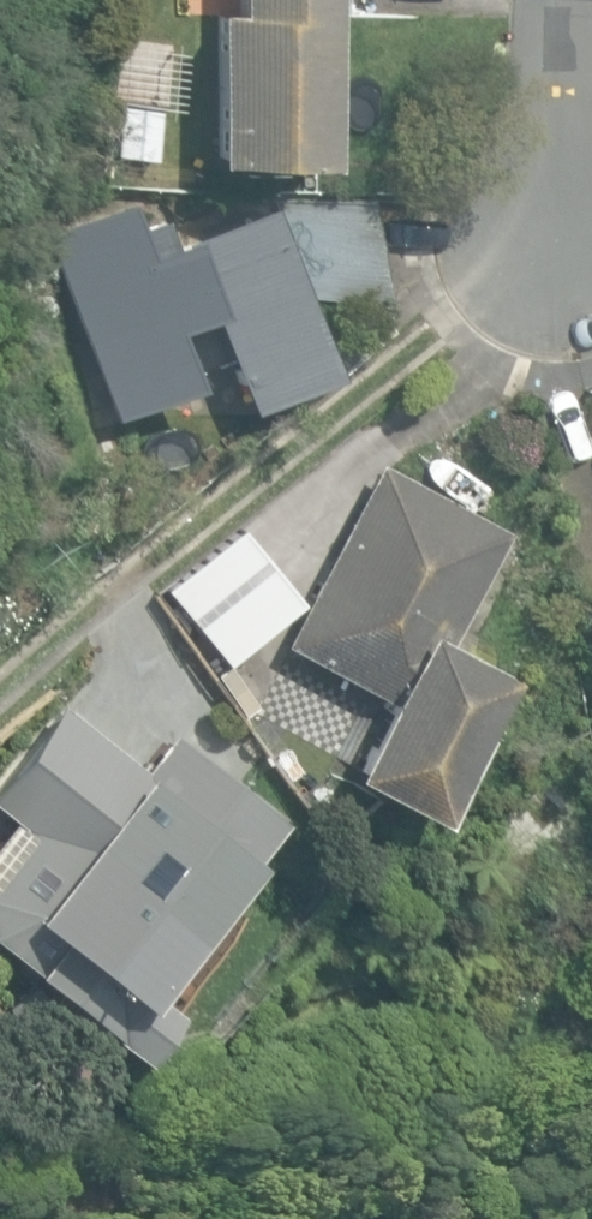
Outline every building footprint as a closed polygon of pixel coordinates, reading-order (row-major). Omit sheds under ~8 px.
[(319,158),(322,10),(341,10),(342,0),(232,0),(232,13),(207,12),(204,156),(319,158)] [(112,154),(149,159),(157,108),(120,103),(112,154)] [(312,295),(391,303),(373,198),(273,190),(312,295)] [(39,228),(110,420),(198,388),(177,331),(209,319),(243,412),(336,378),(271,201),(146,247),(127,196),(39,228)] [(348,773),(431,817),(508,672),(446,639),(505,527),(376,459),(343,530),(270,493),(160,587),(211,666),(246,640),(227,600),(288,632),(284,641),(389,698),(348,773)] [(591,643),(591,603),(580,607),(591,643)] [(21,834),(86,755),(41,719),(0,769),(0,817),(21,834)] [(138,1054),(176,1008),(150,988),(287,820),(173,731),(144,767),(103,736),(35,824),(71,855),(58,876),(48,870),(38,870),(28,873),(19,878),(11,885),(5,893),(0,902),(0,904),(0,931),(0,933),(35,958),(28,969),(138,1054)]
